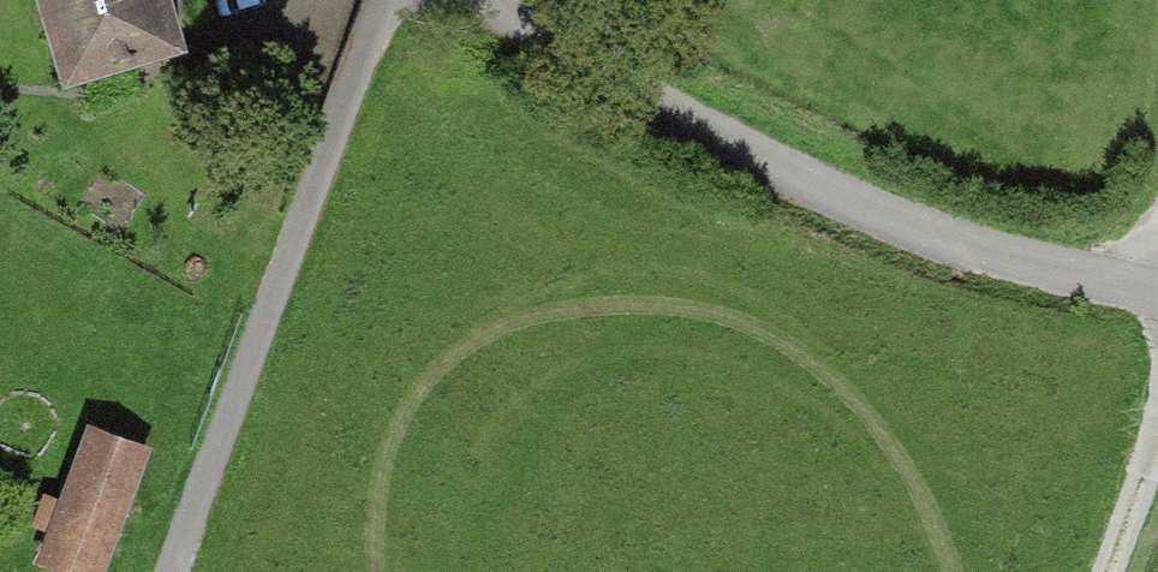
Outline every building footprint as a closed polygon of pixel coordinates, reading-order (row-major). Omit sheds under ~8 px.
[(64,86),(192,47),(178,0),(38,0),(64,86)] [(85,421),(33,565),(52,571),(103,571),(150,445),(85,421)]
